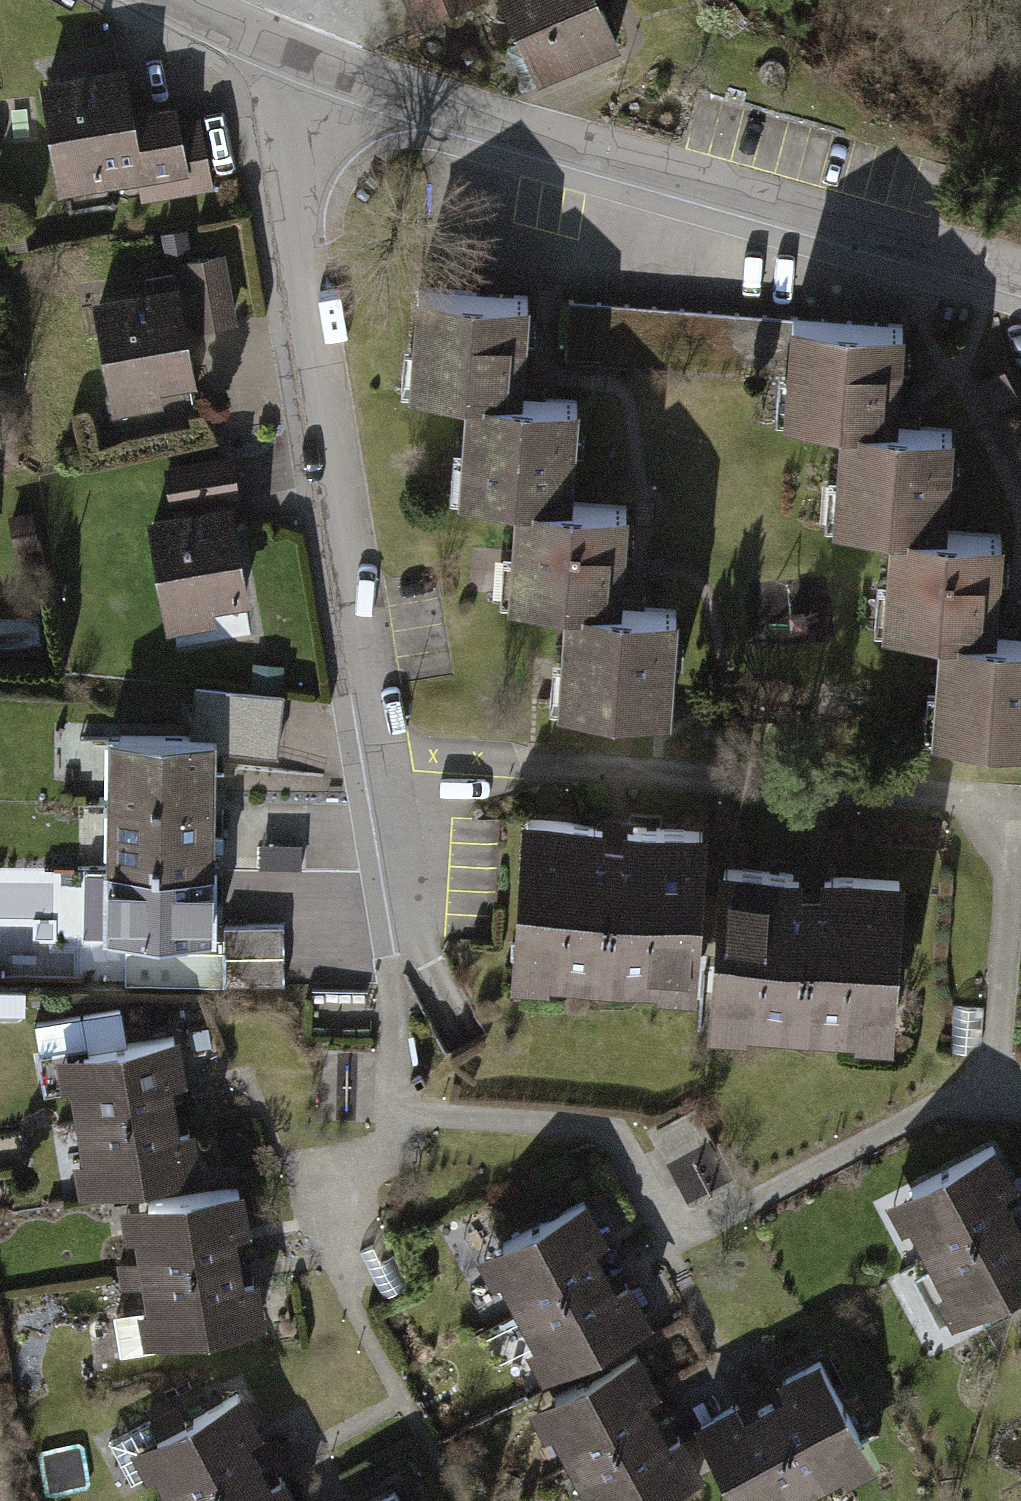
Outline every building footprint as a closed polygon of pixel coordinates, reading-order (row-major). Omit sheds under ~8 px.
[(426,28),(492,0),(414,0),(426,28)] [(537,82),(611,52),(589,0),(503,0),(537,82)] [(123,57),(34,73),(56,197),(127,184),(131,204),(208,191),(194,113),(181,116),(178,98),(132,106),(123,57)] [(179,283),(94,295),(113,434),(197,423),(184,328),(237,321),(227,250),(175,257),(179,283)] [(859,272),(856,308),(894,311),(897,275),(859,272)] [(564,703),(675,709),(681,606),(628,603),(634,504),(580,501),(586,400),(519,396),(525,294),(413,287),(407,394),(470,398),(464,495),(521,498),(515,597),(570,601),(564,703)] [(1020,735),(1020,632),(998,630),(1004,531),(950,528),(956,427),(889,423),(895,321),(783,314),(777,421),(840,425),(834,522),(891,525),(885,625),(940,628),(934,730),(1020,735)] [(160,632),(253,621),(234,451),(164,459),(169,510),(147,513),(160,632)] [(1002,529),(1008,497),(960,488),(954,520),(1002,529)] [(272,690),(191,680),(185,730),(266,739),(272,690)] [(211,936),(212,742),(123,741),(123,867),(88,867),(87,935),(211,936)] [(706,816),(518,810),(513,979),(701,985),(706,816)] [(906,874),(722,858),(708,1022),(891,1038),(906,874)] [(274,922),(218,920),(216,980),(272,982),(274,922)] [(983,1006),(954,1004),(951,1048),(966,1049),(967,1039),(981,1040),(983,1006)] [(202,1168),(181,1029),(53,1048),(73,1187),(202,1168)] [(959,1314),(1020,1281),(1020,1189),(997,1144),(897,1197),(959,1314)] [(143,1331),(264,1314),(245,1183),(124,1201),(143,1331)] [(649,1317),(583,1198),(479,1255),(545,1374),(649,1317)] [(533,1403),(585,1500),(633,1500),(703,1465),(641,1347),(533,1403)] [(703,1418),(744,1500),(801,1500),(875,1464),(823,1359),(703,1418)] [(240,1386),(133,1444),(165,1500),(303,1500),(240,1386)] [(393,1486),(362,1500),(401,1500),(393,1486)]
